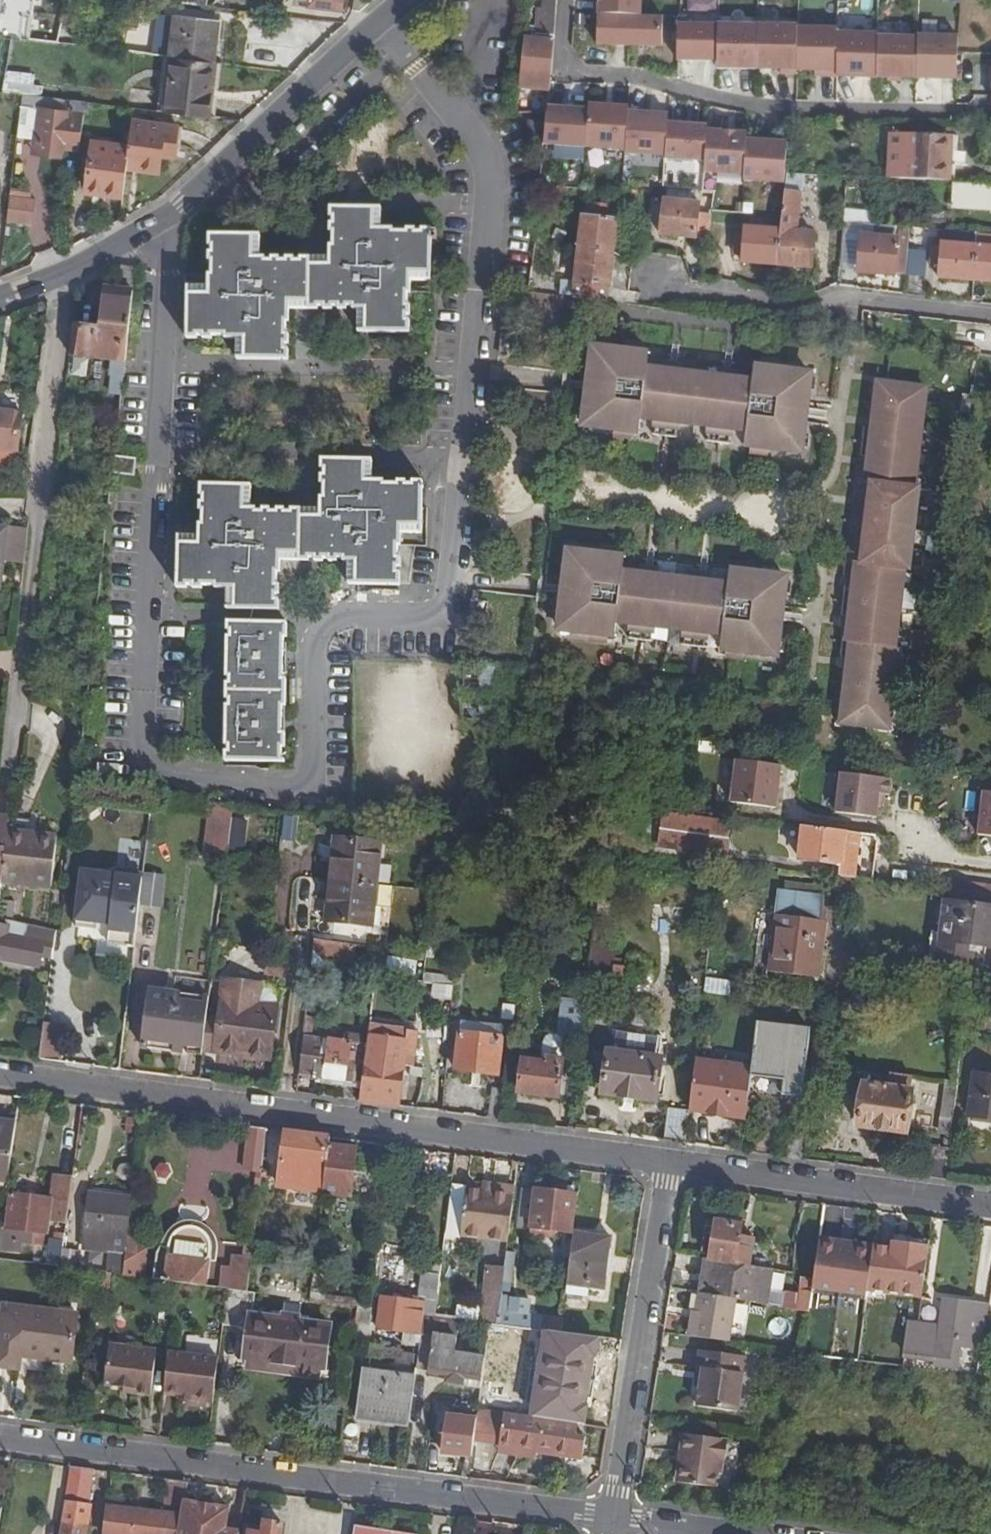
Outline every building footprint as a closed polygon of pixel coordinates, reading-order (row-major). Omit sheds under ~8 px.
[(28,40),(33,0),(0,0),(0,36),(28,40)] [(294,5),(340,11),(342,0),(295,0),(294,5)] [(556,0),(537,0),(532,32),(550,35),(556,0)] [(597,15),(638,16),(639,0),(597,0),(597,15)] [(218,21),(176,15),(173,36),(170,56),(170,57),(213,62),(218,21)] [(638,16),(597,15),(596,15),(595,44),(660,46),(661,17),(638,16)] [(717,26),(676,25),(676,59),(716,60),(716,68),(755,69),(780,69),(780,73),(796,74),(795,70),(820,71),(820,76),(875,77),(875,76),(956,79),(957,36),(917,36),(917,38),(876,37),(877,33),(837,34),(837,29),(796,30),(797,27),(718,23),(717,26)] [(173,36),(157,34),(155,54),(170,56),(173,36)] [(550,83),(554,43),(524,39),(521,80),(550,83)] [(213,62),(170,57),(164,112),(208,117),(215,63),(213,62)] [(85,102),(21,94),(20,107),(40,109),(83,115),(85,102)] [(588,101),(548,100),(545,136),(586,138),(627,139),(625,143),(665,146),(666,150),(705,151),(703,173),(743,174),(742,180),(783,183),(785,136),(746,133),(747,127),(706,124),(707,119),(667,117),(667,109),(628,106),(628,99),(588,96),(588,101)] [(83,115),(40,109),(38,126),(43,127),(40,153),(60,156),(61,148),(79,150),(83,115)] [(128,148),(93,143),(87,191),(123,195),(126,166),(158,170),(160,155),(173,156),(177,126),(131,120),(128,148)] [(540,141),(542,124),(529,122),(528,140),(540,141)] [(43,127),(38,126),(34,153),(40,153),(43,127)] [(949,136),(910,134),(892,133),(890,178),(908,179),(948,182),(949,136)] [(803,174),(787,174),(785,193),(801,194),(803,174)] [(952,182),(951,202),(990,204),(990,184),(952,182)] [(695,189),(666,187),(661,234),(696,239),(696,237),(708,239),(711,214),(699,212),(700,204),(694,203),(695,189)] [(783,202),(782,202),(781,217),(798,219),(801,194),(785,193),(783,202)] [(30,199),(9,196),(6,221),(31,224),(34,199),(30,199)] [(582,215),(579,250),(613,253),(617,219),(613,219),(614,206),(587,203),(586,215),(582,215)] [(261,234),(253,234),(221,232),(212,232),(212,243),(215,244),(215,251),(211,250),(211,258),(214,258),(214,269),(211,269),(210,285),(193,285),(191,335),(200,335),(200,331),(207,331),(207,335),(210,335),(216,335),(216,331),(229,332),(229,336),(238,336),(238,357),(288,359),(289,349),(285,349),(285,343),(289,343),(290,334),(286,334),(287,321),(290,321),(290,307),(334,309),(334,306),(340,306),(340,309),(349,309),(349,306),(355,307),(355,309),(362,309),(361,327),(410,330),(411,317),(408,317),(408,311),(411,311),(412,303),(409,303),(409,289),(413,289),(414,274),(430,274),(432,243),(437,243),(437,235),(432,235),(432,234),(422,233),(421,236),(415,236),(415,232),(406,232),(406,235),(392,235),(392,232),(380,231),(381,210),(330,209),(330,218),(335,218),(335,224),(330,224),(330,234),(335,234),(334,246),(330,246),(329,260),(288,258),(288,262),(281,261),(282,257),(275,257),(274,261),(267,260),(267,257),(261,256),(261,234)] [(780,230),(776,265),(811,268),(814,233),(797,231),(798,219),(781,217),(780,230)] [(780,230),(772,229),(748,227),(745,227),(745,234),(736,234),(734,252),(743,253),(742,262),(776,265),(780,230)] [(973,280),(990,282),(990,235),(977,234),(977,246),(973,280)] [(894,274),(906,275),(908,250),(896,249),(897,239),(861,236),(859,271),(894,275),(894,274)] [(939,277),(973,280),(977,246),(942,243),(941,247),(932,246),(931,264),(940,264),(939,277)] [(573,295),(573,296),(604,300),(606,287),(610,288),(613,253),(579,250),(575,283),(573,295)] [(908,250),(906,275),(924,277),(926,252),(908,250)] [(102,330),(73,327),(70,356),(112,360),(111,376),(124,378),(136,268),(120,266),(117,290),(107,289),(102,330)] [(560,292),(573,295),(575,283),(561,281),(560,292)] [(799,451),(804,408),(809,372),(753,365),(752,380),(646,367),(647,352),(593,345),(584,425),(637,432),(639,416),(656,418),(654,433),(676,436),(678,421),(710,424),(708,440),(728,443),(730,427),(746,429),(744,445),(799,451)] [(908,567),(909,552),(914,511),(917,488),(913,488),(925,388),(873,381),(868,416),(874,416),(873,429),(863,427),(860,456),(869,457),(868,469),(858,467),(854,497),(869,499),(868,504),(868,509),(853,508),(850,536),(864,537),(863,549),(848,547),(846,576),(854,577),(853,587),(844,587),(840,617),(849,618),(847,628),(843,628),(840,657),(849,657),(848,669),(842,668),(839,697),(844,698),(843,708),(839,707),(836,723),(888,729),(897,649),(894,648),(904,567),(908,567)] [(18,451),(23,415),(0,412),(0,448),(18,451)] [(117,456),(115,474),(137,477),(138,458),(117,456)] [(200,539),(189,538),(181,538),(179,588),(189,589),(189,585),(196,585),(196,589),(204,589),(205,585),(218,586),(218,590),(230,591),(230,608),(278,610),(279,600),(275,599),(274,592),(279,592),(280,585),(275,584),(276,571),(280,571),(281,560),(285,560),(322,562),(322,557),(331,557),(330,562),(337,562),(337,558),(345,558),(345,562),(351,563),(350,581),(401,585),(401,573),(397,573),(397,566),(402,567),(402,558),(398,558),(399,544),(403,544),(403,534),(424,535),(425,484),(416,483),(416,486),(409,486),(409,483),(401,482),(401,486),(388,485),(388,481),(374,481),(375,461),(324,459),(324,469),(327,469),(327,475),(323,475),(323,483),(326,483),(326,497),(322,497),(322,511),(278,509),(278,512),(273,512),(273,508),(264,509),(264,512),(258,512),(257,508),(253,508),(253,487),(202,485),(202,496),(206,496),(205,504),(202,503),(201,512),(204,512),(204,526),(200,525),(200,539)] [(622,572),(623,569),(624,558),(569,551),(560,630),(615,637),(616,622),(632,624),(630,639),(651,642),(653,627),(686,631),(685,645),(705,648),(706,633),(722,635),(721,650),(775,657),(782,592),(784,577),(730,571),(728,585),(622,572)] [(224,760),(263,761),(284,762),(284,759),(280,759),(281,748),(284,748),(284,733),(280,733),(282,706),(285,706),(286,680),(282,680),(284,638),(287,638),(288,624),(278,624),(230,622),(229,631),(232,631),(231,638),(229,638),(227,677),(230,677),(230,684),(227,684),(227,700),(230,700),(229,706),(226,706),(225,746),(227,746),(228,753),(225,752),(224,760)] [(730,804),(776,809),(781,767),(736,761),(730,804)] [(891,782),(841,775),(836,814),(877,819),(878,807),(883,808),(885,795),(889,796),(891,782)] [(984,793),(979,836),(990,837),(990,793),(984,793)] [(234,808),(212,806),(205,859),(228,862),(234,808)] [(702,836),(714,838),(716,822),(651,814),(648,846),(700,853),(702,836)] [(10,823),(0,821),(0,889),(2,889),(2,888),(3,883),(8,833),(10,823)] [(871,882),(877,837),(804,828),(801,861),(841,865),(839,878),(871,882)] [(58,838),(8,833),(3,883),(20,884),(52,887),(58,838)] [(711,860),(714,838),(702,836),(700,853),(699,858),(711,860)] [(334,859),(332,879),(369,884),(374,843),(342,839),(339,859),(334,859)] [(374,843),(369,884),(376,885),(381,844),(374,843)] [(137,949),(144,874),(119,871),(119,876),(85,871),(78,928),(99,930),(100,920),(113,921),(110,946),(137,949)] [(369,884),(332,879),(329,901),(334,901),(332,921),(364,925),(369,884)] [(779,889),(768,972),(817,979),(825,922),(820,922),(824,896),(816,895),(817,885),(786,882),(786,890),(779,889)] [(369,884),(364,925),(371,925),(376,885),(369,884)] [(394,888),(376,885),(374,906),(391,908),(394,888)] [(946,890),(945,903),(990,908),(990,896),(946,890)] [(945,903),(943,903),(940,933),(937,961),(968,965),(970,942),(990,945),(990,908),(945,903)] [(42,959),(49,930),(9,922),(8,928),(0,927),(0,962),(4,963),(4,962),(40,969),(42,959)] [(54,960),(58,931),(49,930),(42,959),(54,960)] [(927,960),(937,961),(940,933),(931,932),(927,960)] [(308,961),(350,962),(351,941),(309,939),(308,961)] [(605,976),(614,945),(591,939),(582,970),(605,976)] [(414,974),(415,959),(383,955),(381,970),(414,974)] [(206,986),(212,987),(215,962),(209,961),(206,986)] [(630,969),(614,967),(613,984),(628,986),(630,969)] [(723,980),(705,978),(704,990),(722,993),(723,980)] [(208,1020),(204,1052),(220,1054),(220,1049),(248,1053),(247,1058),(272,1061),(282,990),(225,983),(220,1021),(208,1020)] [(520,1094),(567,1100),(572,1063),(561,1062),(563,1046),(561,1041),(574,1043),(579,1001),(563,999),(558,1036),(551,1035),(546,1038),(543,1044),(542,1060),(549,1060),(548,1064),(524,1061),(520,1094)] [(574,1043),(581,1044),(585,1001),(579,1001),(574,1043)] [(183,1055),(189,1013),(150,1008),(144,1049),(183,1055)] [(812,1031),(757,1024),(752,1067),(750,1092),(804,1099),(812,1031)] [(360,1103),(399,1108),(405,1058),(409,1032),(370,1027),(363,1077),(362,1084),(360,1103)] [(605,1094),(655,1101),(664,1037),(615,1031),(612,1054),(610,1055),(605,1094)] [(409,1032),(405,1058),(415,1059),(418,1034),(409,1032)] [(499,1077),(503,1039),(461,1035),(456,1072),(499,1077)] [(40,1061),(53,1063),(56,1038),(44,1036),(40,1061)] [(299,1076),(362,1084),(363,1077),(362,1077),(366,1046),(319,1040),(317,1054),(302,1052),(299,1076)] [(567,1100),(573,1101),(578,1063),(572,1063),(567,1100)] [(729,1118),(747,1119),(750,1092),(752,1067),(741,1066),(741,1069),(732,1069),(733,1067),(715,1065),(715,1066),(707,1065),(695,1064),(689,1112),(707,1114),(707,1111),(729,1113),(729,1118)] [(990,1120),(990,1078),(973,1076),(968,1117),(990,1120)] [(863,1084),(858,1127),(906,1134),(911,1090),(863,1084)] [(665,1142),(685,1145),(689,1114),(669,1111),(665,1142)] [(15,1124),(0,1122),(0,1179),(9,1180),(15,1124)] [(267,1130),(250,1128),(245,1171),(262,1173),(267,1130)] [(328,1138),(286,1132),(277,1187),(322,1194),(324,1194),(329,1145),(328,1145),(328,1138)] [(329,1145),(324,1194),(351,1197),(356,1150),(329,1145)] [(931,1177),(947,1180),(951,1150),(934,1148),(931,1177)] [(66,1223),(71,1179),(54,1177),(51,1199),(11,1195),(5,1241),(1,1240),(0,1251),(21,1253),(22,1244),(32,1245),(33,1233),(46,1234),(48,1221),(66,1223)] [(488,1191),(489,1184),(481,1182),(480,1190),(488,1191)] [(508,1242),(514,1187),(489,1184),(488,1191),(480,1190),(466,1188),(459,1235),(508,1242)] [(573,1234),(577,1195),(534,1190),(534,1192),(521,1190),(517,1230),(529,1231),(529,1236),(553,1238),(554,1232),(573,1234)] [(128,1238),(132,1202),(89,1197),(86,1231),(109,1235),(107,1253),(105,1274),(110,1275),(123,1277),(128,1238)] [(713,1260),(748,1266),(752,1239),(739,1237),(740,1225),(715,1220),(708,1259),(713,1260)] [(158,1256),(154,1281),(177,1284),(207,1288),(212,1253),(211,1243),(208,1235),(204,1230),(197,1227),(190,1227),(185,1228),(178,1232),(173,1240),(170,1248),(170,1257),(158,1256)] [(109,1235),(86,1231),(84,1249),(107,1253),(109,1235)] [(44,1247),(46,1234),(33,1233),(32,1245),(44,1247)] [(611,1239),(573,1234),(566,1293),(588,1296),(589,1288),(605,1290),(611,1239)] [(876,1246),(820,1236),(812,1291),(866,1299),(869,1290),(876,1246)] [(137,1239),(128,1238),(123,1277),(142,1279),(145,1251),(136,1250),(137,1239)] [(60,1268),(63,1241),(51,1239),(48,1259),(31,1258),(30,1264),(60,1268)] [(891,1248),(876,1246),(869,1290),(923,1298),(931,1245),(892,1239),(891,1248)] [(253,1247),(253,1246),(244,1244),(243,1257),(246,1257),(246,1260),(234,1258),(233,1270),(226,1270),(224,1290),(227,1290),(248,1293),(253,1247)] [(515,1254),(507,1253),(505,1267),(503,1283),(511,1284),(515,1254)] [(766,1303),(771,1270),(748,1266),(713,1260),(710,1278),(715,1278),(712,1296),(766,1303)] [(487,1265),(480,1323),(490,1324),(498,1325),(501,1297),(503,1283),(505,1267),(487,1265)] [(435,1317),(440,1276),(421,1274),(417,1303),(423,1303),(422,1313),(412,1312),(413,1302),(381,1297),(377,1329),(419,1335),(422,1316),(424,1316),(435,1317)] [(808,1310),(811,1289),(796,1287),(793,1308),(808,1310)] [(255,1294),(248,1293),(227,1290),(223,1326),(249,1330),(245,1359),(248,1360),(319,1369),(323,1370),(329,1327),(306,1324),(307,1318),(271,1313),(270,1319),(252,1316),(255,1294)] [(372,1302),(310,1293),(310,1300),(358,1307),(372,1309),(372,1302)] [(544,1329),(562,1332),(563,1320),(509,1313),(511,1298),(501,1297),(498,1325),(503,1326),(544,1329)] [(942,1366),(951,1301),(943,1300),(938,1341),(906,1336),(904,1354),(917,1356),(917,1360),(923,1361),(924,1357),(936,1359),(935,1365),(942,1366)] [(973,1304),(951,1301),(942,1366),(957,1369),(961,1341),(968,1342),(973,1304)] [(423,1303),(417,1303),(413,1302),(412,1312),(422,1313),(423,1303)] [(77,1315),(3,1307),(0,1333),(0,1368),(19,1370),(21,1358),(72,1364),(77,1315)] [(372,1309),(358,1307),(357,1315),(371,1317),(372,1309)] [(461,1321),(435,1317),(424,1316),(419,1352),(417,1371),(448,1376),(447,1384),(462,1386),(464,1375),(482,1377),(483,1364),(484,1364),(485,1360),(462,1357),(462,1355),(453,1353),(455,1338),(459,1339),(461,1321)] [(562,1332),(544,1329),(530,1418),(578,1425),(585,1424),(599,1338),(562,1332)] [(105,1385),(125,1387),(134,1388),(134,1393),(151,1396),(156,1351),(110,1344),(105,1385)] [(701,1351),(698,1369),(702,1370),(700,1387),(698,1408),(737,1412),(744,1357),(701,1351)] [(191,1401),(213,1404),(218,1360),(169,1354),(163,1394),(180,1395),(192,1396),(191,1401)] [(319,1369),(248,1360),(247,1370),(317,1380),(319,1369)] [(360,1417),(365,1372),(363,1371),(357,1422),(409,1429),(410,1424),(360,1417)] [(360,1417),(410,1424),(416,1378),(365,1372),(360,1417)] [(462,1386),(480,1389),(482,1377),(464,1375),(462,1386)] [(476,1419),(473,1440),(498,1444),(503,1413),(478,1409),(476,1419)] [(577,1438),(578,1425),(530,1418),(509,1414),(503,1413),(498,1444),(498,1446),(535,1452),(582,1460),(585,1439),(577,1438)] [(445,1453),(471,1458),(473,1440),(476,1419),(449,1415),(445,1453)] [(716,1490),(719,1475),(721,1461),(723,1462),(727,1462),(729,1445),(723,1444),(723,1442),(684,1437),(678,1484),(716,1490)] [(534,1458),(535,1452),(498,1446),(497,1452),(534,1458)] [(70,1467),(59,1533),(87,1533),(91,1505),(90,1504),(95,1470),(70,1467)] [(165,1480),(165,1515),(149,1514),(147,1521),(108,1516),(106,1533),(180,1533),(185,1503),(189,1483),(165,1480)] [(180,1533),(240,1533),(241,1527),(226,1525),(229,1510),(185,1503),(180,1533)] [(149,1514),(108,1508),(108,1516),(147,1521),(149,1514)] [(283,1527),(266,1523),(264,1533),(282,1533),(283,1527)]
